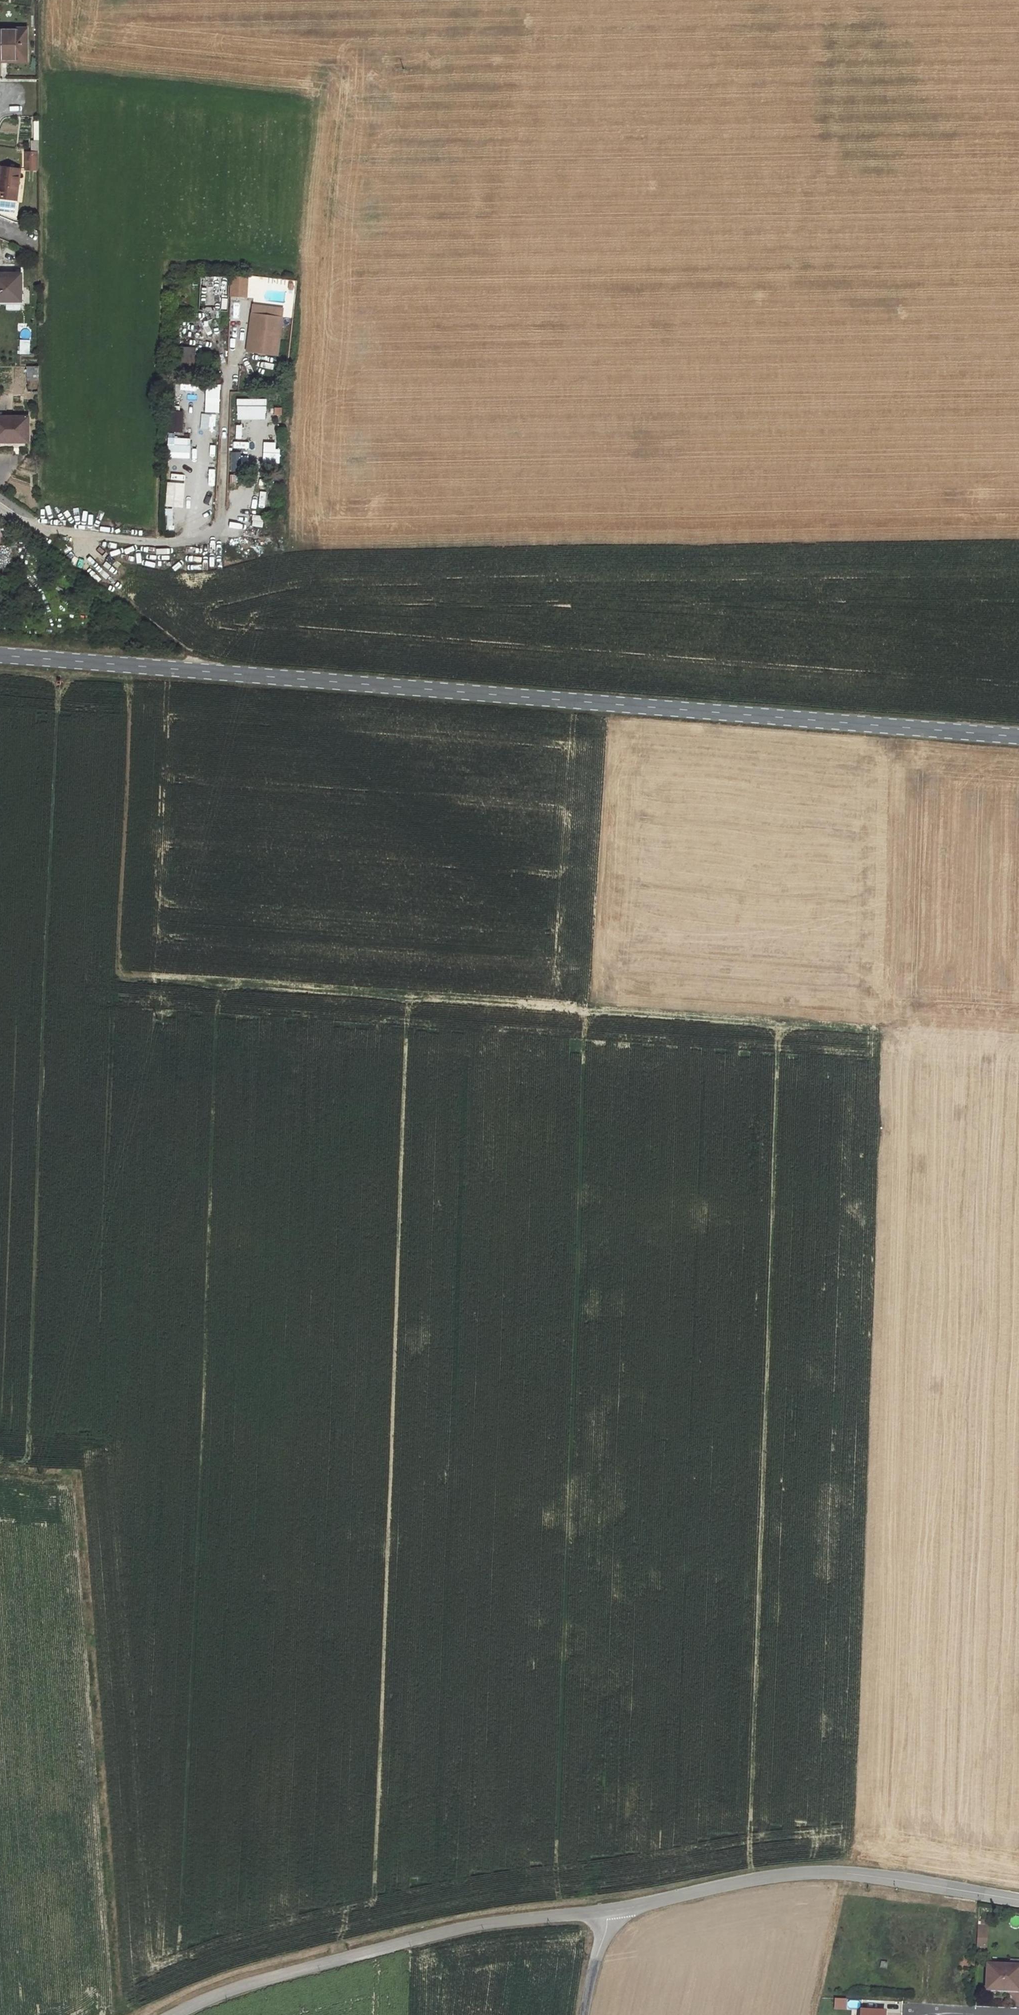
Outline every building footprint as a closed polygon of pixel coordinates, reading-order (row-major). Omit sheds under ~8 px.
[(0,29),(0,61),(2,61),(2,58),(25,58),(25,29),(0,29)] [(31,154),(25,154),(25,170),(37,170),(37,154),(31,154)] [(1,168),(0,179),(0,198),(16,200),(20,170),(1,168)] [(0,274),(0,301),(21,301),(21,274),(0,274)] [(230,296),(247,296),(247,276),(230,276),(230,296)] [(246,352),(280,354),(283,305),(250,303),(246,352)] [(38,341),(21,341),(21,353),(34,354),(34,348),(38,348),(38,341)] [(179,346),(177,364),(194,366),(196,348),(179,346)] [(38,366),(28,367),(28,380),(38,380),(38,366)] [(205,397),(205,412),(219,412),(219,397),(205,397)] [(237,399),(236,419),(265,419),(266,399),(237,399)] [(169,431),(183,431),(182,408),(168,409),(169,431)] [(215,426),(217,415),(208,413),(206,424),(215,426)] [(0,417),(0,442),(28,442),(28,417),(0,417)] [(217,444),(217,429),(210,429),(209,443),(217,444)] [(181,434),(167,434),(167,458),(190,458),(190,438),(181,438),(181,434)] [(278,462),(278,442),(263,442),(263,463),(278,462)] [(231,452),(231,471),(241,471),(241,451),(231,452)] [(183,507),(184,482),(166,482),(165,506),(183,507)] [(260,491),(258,507),(264,508),(267,491),(260,491)] [(172,531),(173,508),(165,508),(165,531),(172,531)] [(262,527),(263,515),(252,514),(251,527),(262,527)] [(987,1948),(987,1926),(978,1925),(977,1947),(987,1948)] [(990,1967),(989,1990),(1018,1991),(1018,1969),(990,1967)] [(858,2009),(859,2001),(849,2000),(848,2007),(858,2009)]
